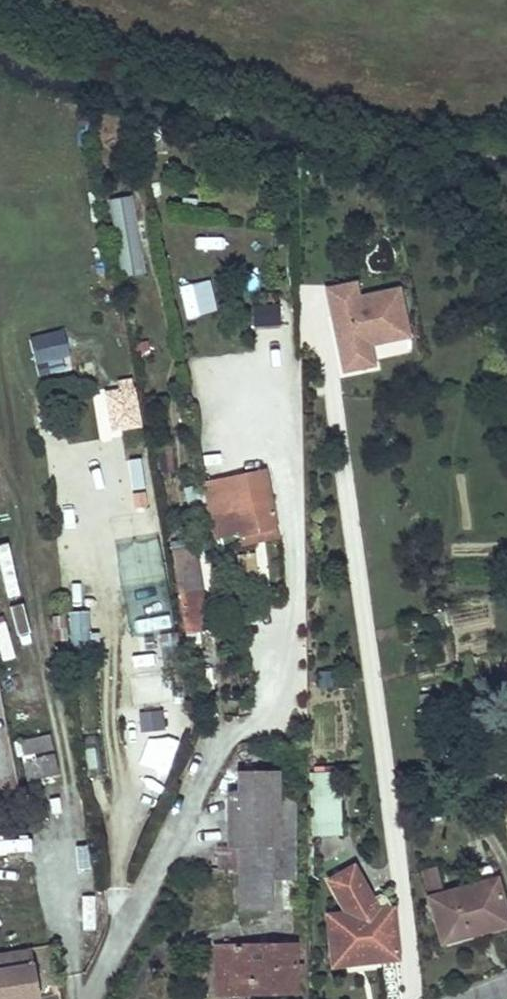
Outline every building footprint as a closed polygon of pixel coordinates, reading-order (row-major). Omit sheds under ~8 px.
[(113,197),(120,275),(142,273),(135,195),(113,197)] [(361,291),(334,297),(350,375),(373,371),(374,378),(386,375),(383,362),(416,357),(403,297),(363,305),(361,291)] [(251,301),(251,324),(281,324),(280,301),(251,301)] [(64,328),(30,333),(35,372),(70,367),(64,328)] [(134,422),(125,378),(113,380),(115,389),(101,392),(107,427),(134,422)] [(129,488),(143,487),(141,456),(127,457),(129,488)] [(263,470),(234,476),(240,508),(234,509),(239,534),(275,527),(263,470)] [(239,534),(234,509),(240,508),(234,476),(202,483),(212,539),(239,534)] [(277,537),(275,527),(239,534),(240,544),(277,537)] [(158,577),(157,562),(160,561),(159,538),(117,541),(119,580),(158,577)] [(193,566),(175,568),(186,632),(207,627),(199,574),(195,575),(193,566)] [(133,608),(135,631),(170,627),(167,604),(133,608)] [(94,646),(93,609),(68,609),(69,647),(94,646)] [(0,621),(0,658),(0,660),(13,658),(6,620),(0,621)] [(170,684),(142,688),(145,707),(174,702),(170,684)] [(128,731),(164,730),(163,709),(128,710),(128,731)] [(157,739),(128,743),(133,779),(163,775),(157,739)] [(48,740),(19,745),(21,759),(51,754),(48,740)] [(52,760),(23,765),(27,783),(55,778),(52,760)] [(339,774),(312,774),(314,835),(339,834),(339,774)] [(269,777),(235,777),(236,799),(226,799),(226,848),(217,848),(217,870),(237,870),(237,911),(271,911),(271,881),(294,881),(294,847),(289,847),(289,837),(270,837),(270,823),(269,777)] [(270,823),(270,837),(289,837),(289,847),(294,847),(293,822),(270,823)] [(353,865),(329,878),(344,910),(327,912),(332,962),(397,956),(394,913),(381,913),(353,865)] [(438,865),(424,869),(432,896),(446,892),(438,865)] [(430,897),(442,942),(483,931),(482,926),(506,919),(506,915),(497,878),(446,892),(432,896),(430,897)] [(35,977),(30,945),(0,949),(0,983),(35,977)] [(224,946),(214,946),(215,993),(248,992),(248,983),(224,984),(224,946)] [(224,946),(224,984),(248,983),(248,992),(295,992),(295,946),(224,946)]
